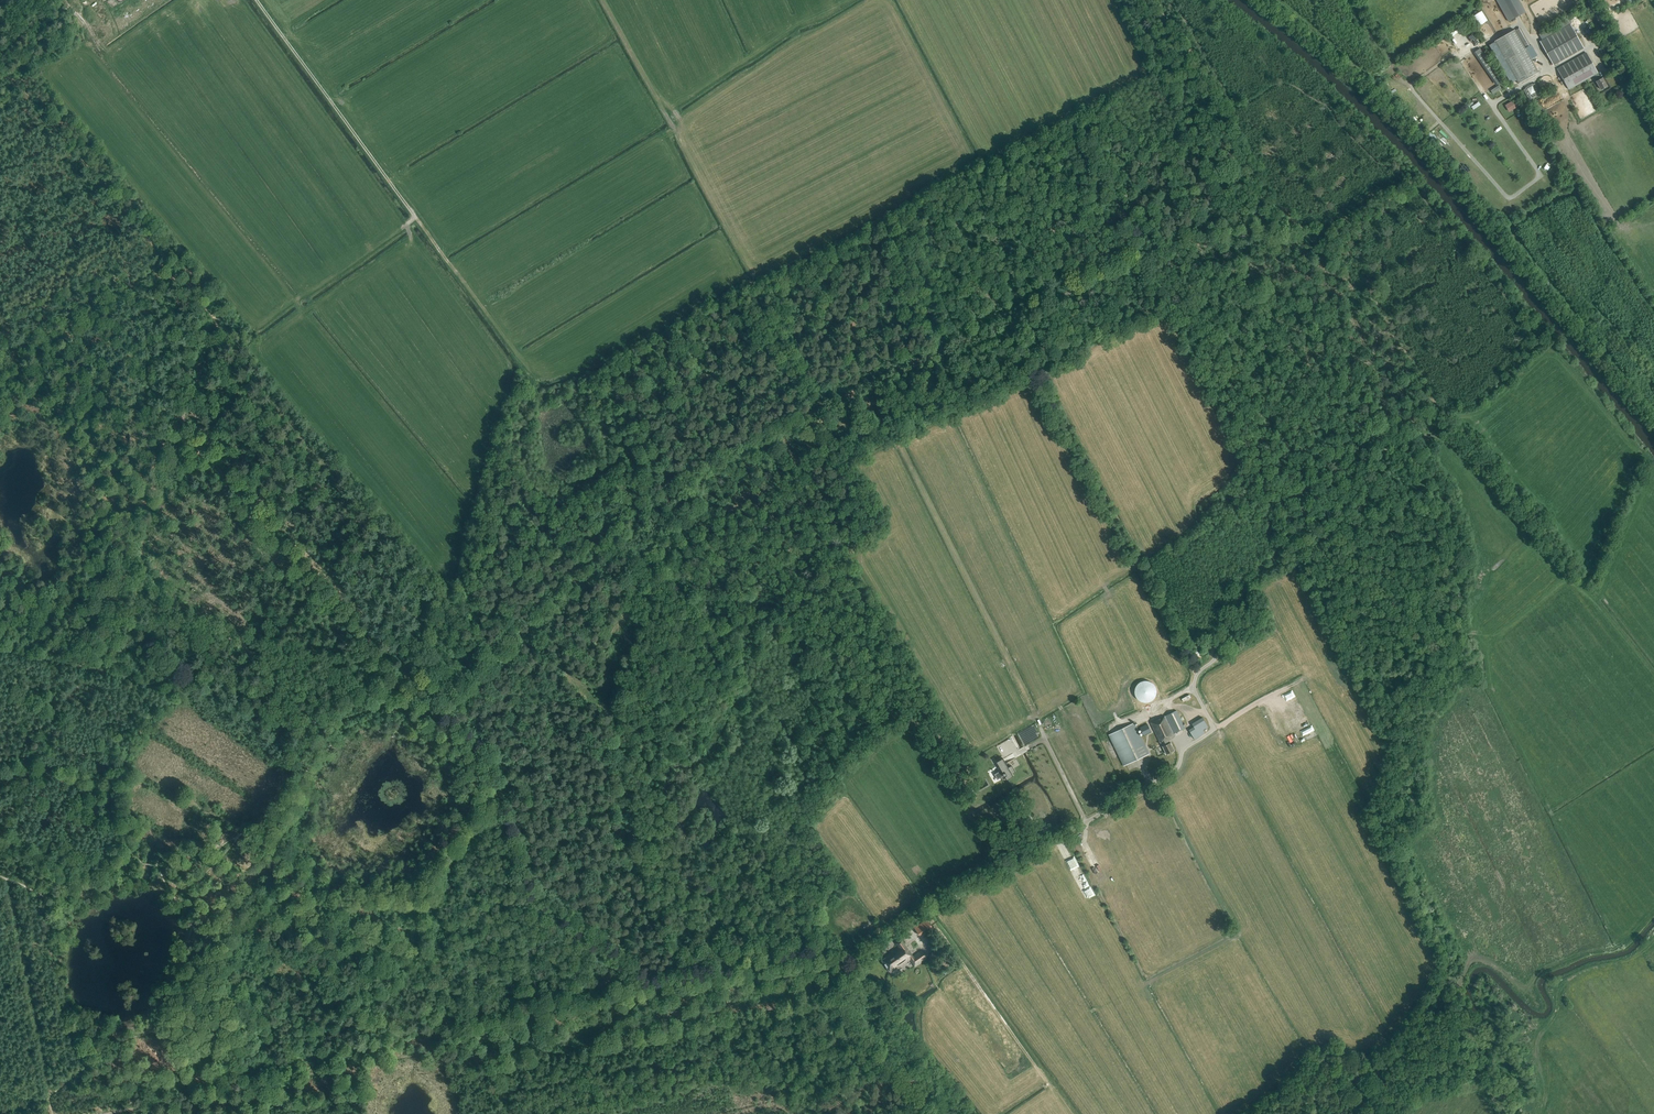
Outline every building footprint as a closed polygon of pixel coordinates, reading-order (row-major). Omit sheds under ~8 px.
[(1473,15),(1479,25),(1488,20),(1482,10),(1473,15)] [(1554,65),(1584,48),(1570,24),(1540,41),(1554,65)] [(1526,48),(1531,46),(1520,28),(1516,30),(1526,48)] [(1519,84),(1539,72),(1515,30),(1495,41),(1519,84)] [(1601,79),(1597,74),(1598,73),(1586,53),(1557,69),(1569,89),(1593,76),(1596,82),(1601,90),(1607,86),(1603,78),(1601,79)] [(1529,100),(1540,93),(1535,83),(1533,84),(1532,84),(1526,88),(1525,89),(1524,90),(1529,100)] [(1512,110),(1518,107),(1514,100),(1505,105),(1507,109),(1510,107),(1512,110)] [(1135,689),(1135,691),(1135,692),(1135,694),(1136,696),(1137,698),(1138,699),(1139,701),(1141,702),(1143,702),(1144,703),(1146,703),(1148,703),(1150,702),(1152,701),(1153,700),(1155,699),(1156,697),(1156,695),(1157,693),(1157,691),(1157,690),(1156,688),(1155,686),(1154,684),(1153,683),(1151,682),(1149,681),(1147,681),(1145,681),(1143,681),(1142,682),(1140,683),(1138,684),(1137,685),(1136,687),(1135,689)] [(1298,698),(1290,701),(1297,722),(1306,719),(1298,698)] [(1169,743),(1168,740),(1176,737),(1174,734),(1185,728),(1177,711),(1151,723),(1161,744),(1162,743),(1163,746),(1167,755),(1175,751),(1171,743),(1169,743)] [(1203,718),(1193,724),(1194,727),(1189,730),(1195,740),(1205,734),(1203,730),(1209,727),(1203,718)] [(1124,766),(1149,754),(1134,723),(1109,735),(1124,766)] [(1144,735),(1151,732),(1148,725),(1140,728),(1144,735)] [(1295,726),(1287,730),(1291,739),(1300,734),(1295,726)] [(1281,749),(1289,746),(1282,728),(1274,731),(1281,749)] [(1002,770),(994,774),(998,780),(1004,776),(1005,777),(1005,776),(1008,780),(1014,776),(1012,774),(1016,772),(1012,766),(1009,768),(1003,758),(997,762),(1002,770)] [(1085,899),(1094,895),(1091,887),(1088,888),(1087,885),(1080,888),(1085,899)] [(919,936),(932,927),(927,919),(914,928),(919,936)] [(913,957),(904,945),(904,944),(901,940),(895,944),(898,948),(890,953),(890,954),(885,957),(886,958),(881,961),(890,974),(910,960),(914,968),(927,959),(921,951),(913,957)]
